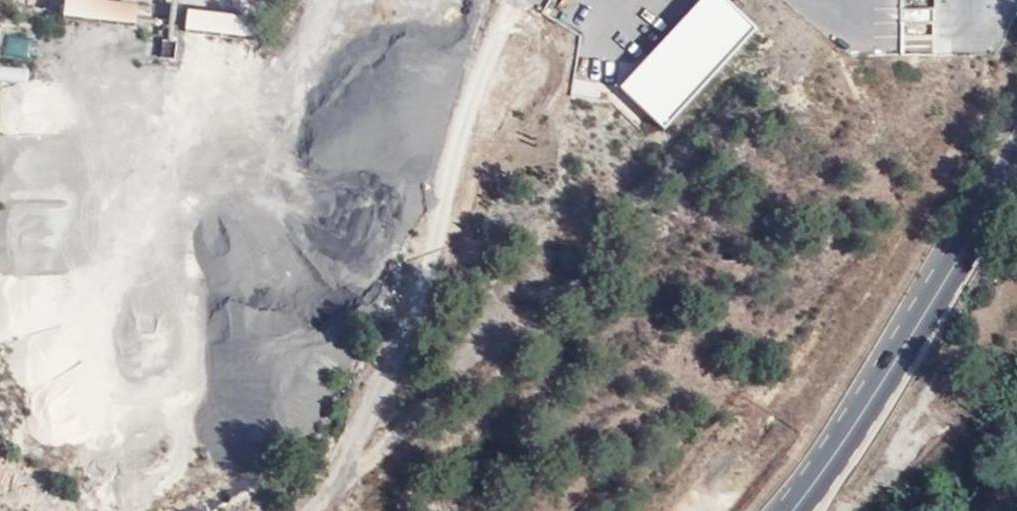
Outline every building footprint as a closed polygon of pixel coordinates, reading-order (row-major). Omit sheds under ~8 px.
[(139,18),(141,0),(67,0),(66,8),(139,18)] [(615,82),(658,124),(752,25),(725,0),(692,0),(615,82)] [(900,47),(938,45),(936,0),(904,0),(905,2),(897,3),(900,47)] [(188,6),(188,29),(248,30),(248,7),(188,6)] [(3,53),(30,55),(32,36),(5,34),(3,53)] [(28,80),(28,65),(0,65),(0,80),(28,80)]
